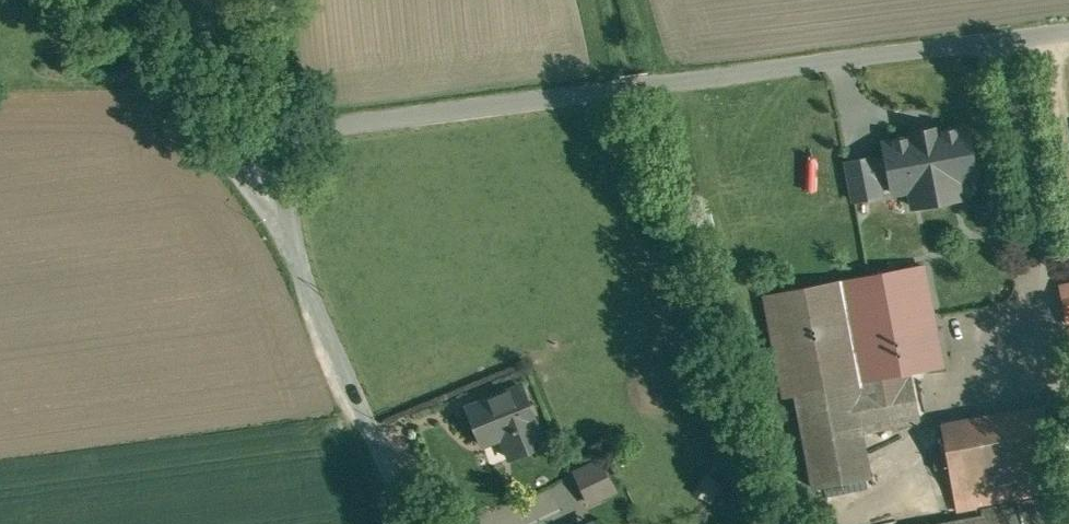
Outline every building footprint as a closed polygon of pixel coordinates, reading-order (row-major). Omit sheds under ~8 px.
[(918,131),(886,136),(894,189),(916,186),(918,200),(957,194),(954,177),(974,173),(967,123),(935,128),(934,122),(917,125),(918,131)] [(876,152),(847,157),(853,194),(881,190),(876,152)] [(923,265),(844,280),(863,379),(911,370),(942,364),(923,265)] [(844,280),(767,295),(786,395),(798,393),(797,391),(863,379),(844,280)] [(863,379),(797,391),(798,393),(816,487),(870,476),(861,430),(921,419),(911,370),(863,379)] [(514,391),(500,397),(499,394),(468,407),(484,445),(512,433),(521,454),(545,444),(521,385),(513,388),(514,391)] [(979,518),(945,523),(1067,523),(1063,502),(1020,510),(1018,498),(1061,490),(1045,405),(942,424),(945,438),(934,440),(939,468),(950,466),(958,509),(977,505),(979,518)] [(600,460),(577,471),(591,501),(614,490),(600,460)] [(709,502),(730,478),(712,463),(691,486),(709,502)]
